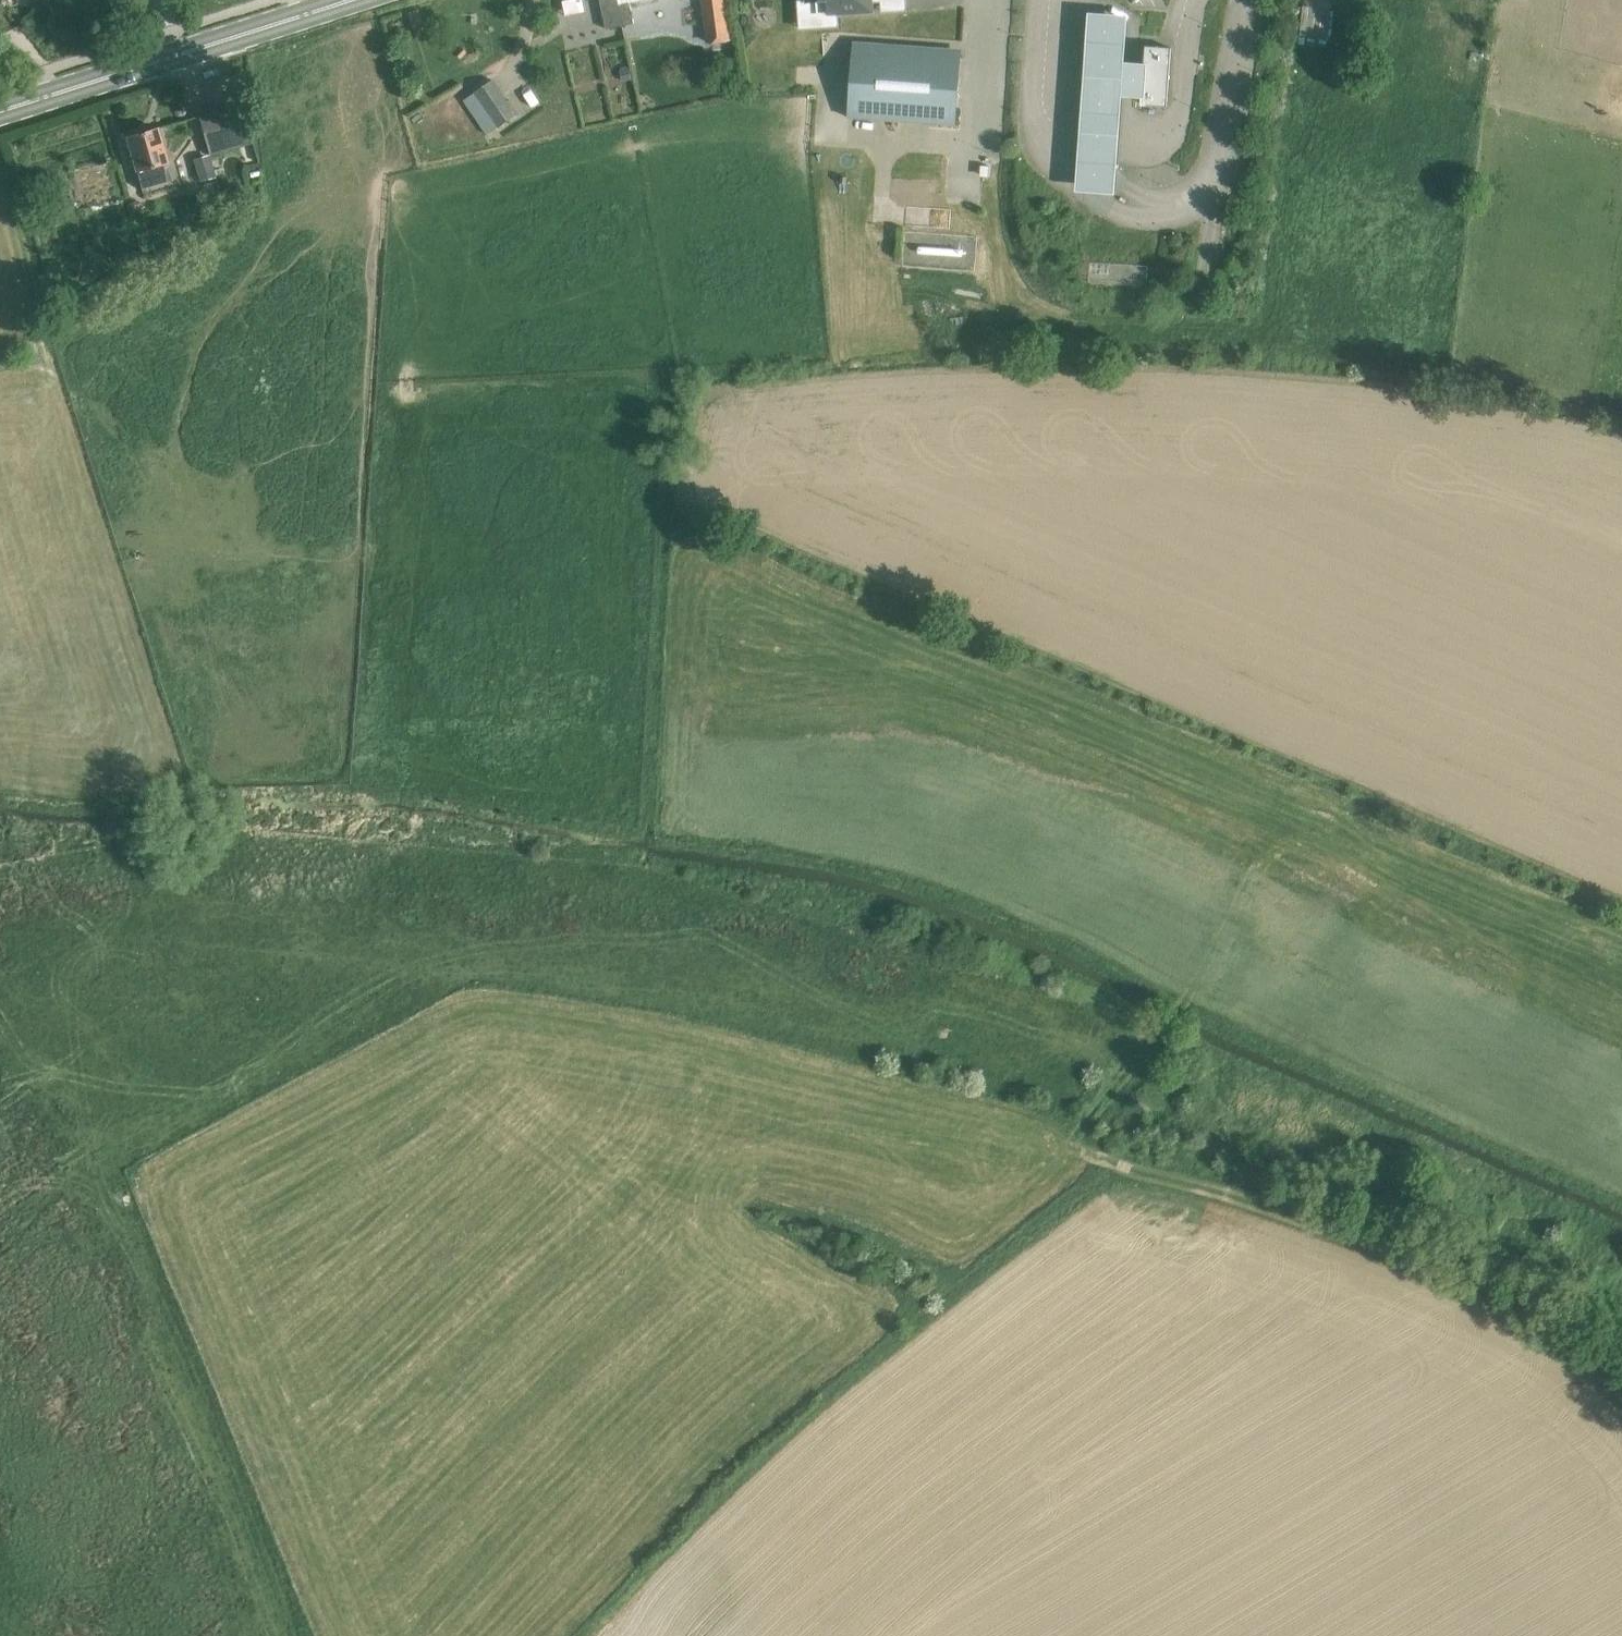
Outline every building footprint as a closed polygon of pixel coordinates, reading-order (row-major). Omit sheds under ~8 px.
[(564,12),(583,7),(581,0),(561,0),(564,12)] [(607,25),(624,22),(621,5),(620,0),(602,0),(607,25)] [(712,43),(732,40),(726,0),(706,0),(712,43)] [(836,24),(877,19),(875,0),(814,0),(815,11),(834,9),(836,24)] [(1332,0),(1301,0),(1300,45),(1330,46),(1332,0)] [(631,3),(621,5),(624,22),(635,20),(631,3)] [(1121,17),(1081,14),(1066,192),(1107,196),(1115,97),(1121,17)] [(1146,45),(1142,103),(1168,105),(1172,47),(1146,45)] [(961,56),(855,48),(852,96),(958,104),(961,56)] [(623,79),(631,77),(629,67),(620,68),(623,79)] [(518,115),(494,79),(476,91),(500,127),(518,115)] [(241,98),(198,111),(210,152),(253,139),(241,98)] [(168,162),(158,127),(128,136),(137,170),(168,162)] [(215,176),(210,155),(196,158),(201,180),(215,176)]
